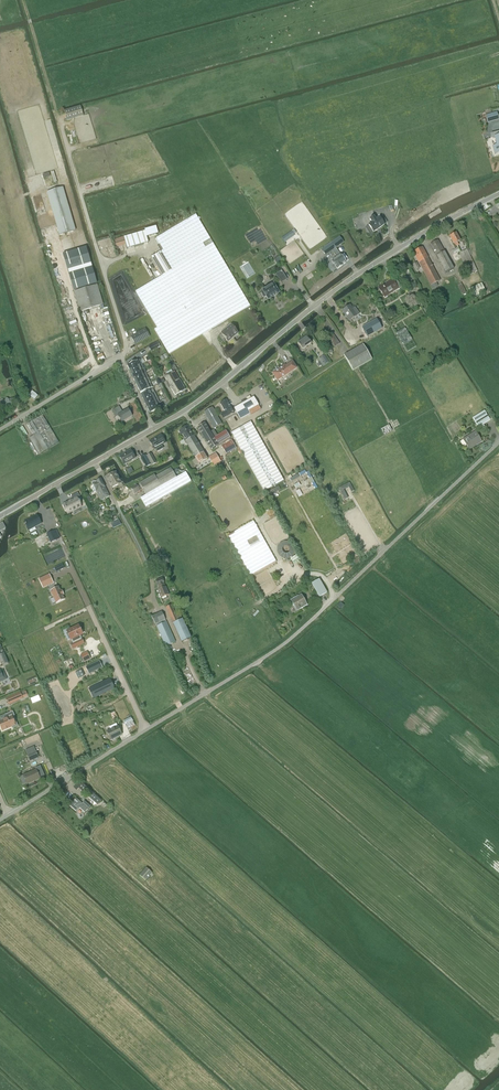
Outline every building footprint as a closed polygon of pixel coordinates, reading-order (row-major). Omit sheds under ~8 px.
[(83,115),(80,106),(64,111),(67,120),(83,115)] [(496,112),(485,115),(488,123),(498,120),(496,112)] [(490,138),(495,139),(496,145),(492,146),(495,154),(495,152),(498,151),(498,131),(491,133),(490,138)] [(63,187),(47,192),(59,235),(75,230),(63,187)] [(157,327),(154,329),(169,354),(250,305),(225,263),(196,214),(156,238),(160,244),(163,250),(160,252),(151,257),(162,275),(135,291),(157,327)] [(371,222),(368,225),(373,233),(384,225),(379,217),(376,219),(374,216),(369,219),(371,222)] [(155,226),(144,229),(145,231),(146,236),(157,233),(155,226)] [(146,236),(145,231),(124,237),(127,249),(148,243),(146,236)] [(458,248),(458,247),(457,246),(459,245),(457,243),(460,241),(455,233),(449,236),(454,245),(454,244),(456,249),(452,251),(453,254),(459,251),(458,248)] [(339,237),(333,241),(336,247),(343,242),(339,237)] [(430,244),(446,273),(453,269),(438,240),(430,244)] [(333,241),(321,250),(325,255),(331,251),(335,248),(336,247),(333,241)] [(86,247),(63,254),(73,290),(96,283),(86,247)] [(422,247),(413,252),(418,263),(428,258),(422,247)] [(467,249),(459,253),(469,275),(477,271),(467,249)] [(336,258),(331,261),(337,269),(342,265),(346,262),(340,255),(337,250),(333,253),(336,258)] [(428,258),(418,263),(419,263),(425,275),(430,286),(431,286),(432,289),(438,286),(436,283),(440,281),(434,269),(428,258)] [(281,271),(276,274),(281,283),(286,279),(281,271)] [(384,298),(398,289),(402,287),(397,280),(393,282),(392,280),(384,286),(383,285),(378,288),(384,298)] [(262,291),(260,292),(264,297),(266,296),(268,300),(279,293),(273,283),(262,290),(262,291)] [(458,287),(462,294),(466,292),(461,283),(457,285),(458,287)] [(485,292),(481,283),(468,289),(472,298),(485,292)] [(97,284),(74,292),(79,311),(103,304),(97,284)] [(413,294),(409,297),(415,307),(419,304),(413,294)] [(355,307),(352,309),(350,305),(342,310),(349,320),(355,316),(356,316),(359,314),(355,307)] [(376,319),(362,327),(367,337),(382,329),(376,319)] [(231,325),(221,334),(228,342),(238,333),(231,325)] [(404,328),(396,333),(407,351),(416,346),(404,328)] [(145,329),(131,337),(135,344),(149,336),(145,329)] [(335,347),(340,344),(333,335),(328,338),(335,347)] [(302,351),(306,348),(306,347),(311,343),(306,337),(297,343),(299,346),(299,347),(299,348),(300,347),(302,351)] [(157,342),(148,347),(151,352),(160,347),(157,342)] [(371,359),(363,344),(343,355),(352,371),(371,359)] [(141,364),(139,360),(127,365),(129,370),(140,365),(141,364)] [(273,372),(272,373),(277,380),(297,368),(292,361),(285,366),(285,365),(276,370),(275,370),(274,370),(273,371),(273,372)] [(141,364),(140,365),(129,370),(131,374),(140,370),(143,369),(142,367),(144,367),(142,364),(141,365),(141,364)] [(143,369),(140,370),(131,374),(134,379),(144,374),(145,373),(143,369)] [(183,385),(182,385),(175,371),(172,372),(171,370),(166,372),(168,375),(165,377),(169,383),(166,384),(168,388),(171,386),(176,395),(181,392),(186,390),(183,385)] [(145,373),(144,374),(134,379),(136,383),(144,379),(147,378),(145,373)] [(147,378),(144,379),(136,383),(138,388),(149,383),(147,378)] [(138,388),(140,393),(152,387),(150,383),(149,383),(138,388)] [(155,393),(153,389),(141,395),(143,399),(154,394),(155,393)] [(35,400),(38,396),(32,391),(28,395),(35,400)] [(155,393),(154,394),(143,399),(145,404),(154,400),(157,398),(155,393)] [(251,415),(261,409),(254,396),(234,408),(240,419),(250,414),(251,415)] [(8,399),(7,398),(5,399),(5,400),(5,401),(0,402),(0,404),(1,409),(11,406),(11,408),(12,407),(12,406),(14,405),(13,402),(19,401),(18,397),(8,399)] [(154,400),(145,404),(147,408),(158,403),(159,403),(157,398),(154,400)] [(220,404),(225,412),(220,415),(224,421),(234,415),(226,400),(220,404)] [(288,401),(281,405),(284,409),(291,406),(288,401)] [(161,409),(160,408),(158,403),(147,408),(150,413),(158,409),(158,410),(161,409)] [(122,413),(118,407),(112,410),(116,417),(117,416),(121,422),(132,416),(128,409),(122,413)] [(212,408),(204,412),(213,429),(221,424),(212,408)] [(473,418),(474,421),(478,427),(480,426),(490,420),(484,411),(473,418)] [(29,438),(39,454),(58,443),(42,415),(27,424),(34,436),(29,438)] [(251,421),(231,432),(264,491),(284,480),(251,421)] [(197,428),(211,450),(230,438),(225,431),(217,436),(213,430),(210,432),(204,423),(197,428)] [(188,425),(178,431),(183,439),(180,442),(182,446),(186,443),(195,458),(204,452),(194,435),(188,425)] [(384,435),(392,431),(388,425),(381,429),(384,435)] [(468,449),(476,444),(476,445),(481,442),(475,431),(462,439),(468,449)] [(165,443),(161,435),(150,441),(154,449),(156,452),(163,448),(161,445),(165,443)] [(226,455),(236,449),(231,440),(221,446),(226,455)] [(119,457),(124,464),(135,458),(131,450),(119,457)] [(196,459),(192,461),(195,466),(208,458),(204,452),(195,458),(196,459)] [(156,463),(151,453),(146,456),(151,464),(152,465),(156,463)] [(213,466),(220,462),(215,453),(208,457),(213,466)] [(141,457),(146,467),(151,464),(146,456),(146,455),(141,457)] [(170,468),(155,476),(154,474),(139,483),(140,484),(137,485),(141,491),(143,489),(146,495),(140,498),(146,507),(191,481),(185,472),(176,477),(170,468)] [(115,472),(105,477),(111,488),(121,483),(115,472)] [(96,491),(100,501),(110,496),(101,479),(95,482),(95,481),(92,482),(92,484),(94,487),(93,489),(94,491),(96,491)] [(343,489),(348,486),(351,492),(354,491),(349,483),(339,488),(345,500),(347,499),(343,489)] [(136,485),(131,488),(134,493),(140,490),(136,485)] [(73,499),(63,504),(67,512),(72,510),(72,511),(81,507),(77,500),(80,498),(78,493),(71,496),(73,499)] [(37,515),(23,521),(28,530),(41,523),(37,515)] [(113,528),(121,524),(119,519),(111,523),(113,528)] [(249,576),(276,561),(253,521),(227,536),(249,576)] [(70,526),(63,530),(68,540),(75,536),(70,526)] [(53,531),(46,534),(50,543),(57,540),(53,531)] [(49,575),(39,579),(43,587),(53,583),(49,575)] [(165,587),(164,583),(162,578),(155,581),(157,586),(158,586),(159,589),(157,590),(161,598),(169,595),(165,587)] [(312,583),(320,597),(326,594),(318,579),(312,583)] [(59,587),(51,591),(56,603),(64,599),(62,595),(63,595),(61,591),(60,591),(59,587)] [(304,599),(301,594),(298,596),(297,595),(290,600),(293,605),(294,605),(296,610),(299,608),(300,609),(307,604),(304,599)] [(166,607),(181,641),(181,642),(191,638),(182,619),(178,611),(174,612),(171,605),(166,607)] [(156,624),(156,626),(166,646),(175,642),(166,622),(165,620),(162,612),(151,616),(155,625),(156,624)] [(79,626),(67,632),(70,639),(71,639),(73,643),(71,644),(73,648),(84,643),(82,639),(81,639),(79,635),(82,634),(79,626)] [(0,653),(0,661),(2,665),(8,663),(2,649),(0,650),(0,652),(0,653)] [(82,656),(80,657),(81,661),(83,660),(84,662),(90,659),(87,652),(81,655),(82,656)] [(99,661),(87,667),(90,673),(102,667),(99,661)] [(109,679),(91,688),(95,696),(113,688),(109,679)] [(19,692),(6,698),(9,704),(22,698),(20,693),(19,692)] [(0,721),(0,726),(2,731),(11,727),(12,728),(18,726),(13,716),(14,716),(13,711),(5,715),(6,719),(0,721)] [(115,736),(121,733),(118,726),(107,731),(111,739),(116,737),(115,736)] [(34,748),(26,751),(30,761),(38,757),(34,748)] [(36,768),(35,768),(36,769),(40,778),(44,776),(43,774),(40,766),(36,768)] [(36,769),(23,775),(26,783),(35,779),(35,780),(40,778),(36,769)] [(80,793),(85,788),(79,782),(75,786),(75,785),(71,789),(74,791),(76,789),(80,793)] [(101,800),(92,792),(88,797),(97,805),(101,800)] [(84,801),(82,803),(76,798),(69,805),(76,811),(79,808),(84,812),(90,806),(84,801)] [(145,881),(152,873),(146,867),(139,875),(145,881)]
